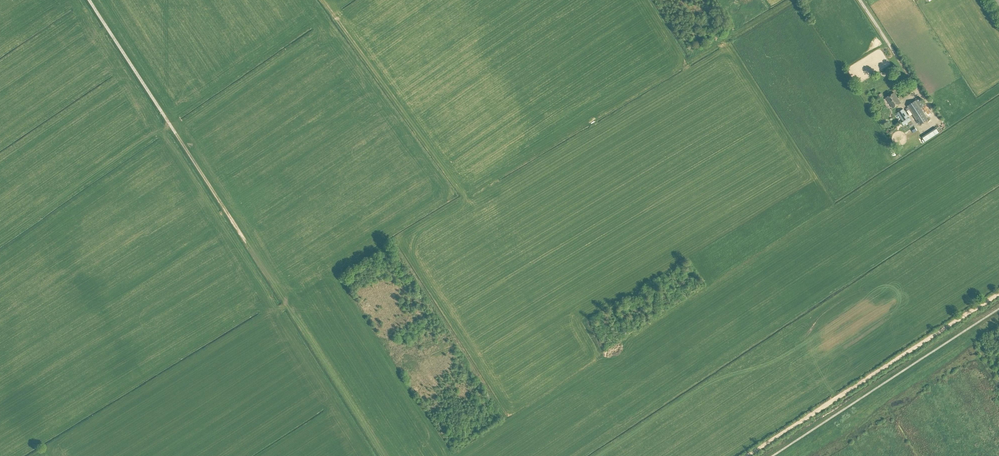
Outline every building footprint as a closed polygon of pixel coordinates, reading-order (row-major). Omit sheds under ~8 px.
[(887,86),(881,90),(884,95),(885,94),(886,96),(894,92),(892,89),(890,90),(887,86)] [(886,98),(893,108),(901,103),(894,92),(886,98)] [(928,119),(918,104),(920,103),(918,99),(908,106),(920,125),(928,119)] [(905,124),(911,120),(903,109),(897,112),(905,124)] [(928,133),(922,137),(925,142),(931,138),(928,133)]
